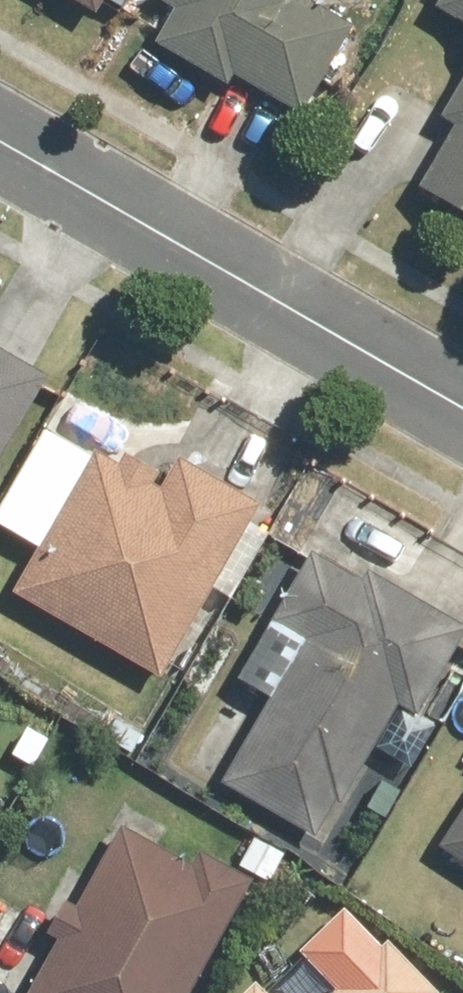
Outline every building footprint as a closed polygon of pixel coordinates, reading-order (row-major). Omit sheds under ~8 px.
[(97,10),(104,0),(80,0),(97,10)] [(161,3),(177,12),(164,32),(302,115),(359,23),(321,0),(163,0),(161,3)] [(441,19),(462,29),(462,0),(450,0),(441,19)] [(414,182),(462,208),(462,91),(414,182)] [(0,348),(0,455),(47,376),(0,348)] [(15,595),(161,674),(251,510),(105,431),(15,595)] [(388,700),(417,715),(462,627),(462,623),(434,608),(412,597),(401,591),(347,564),(343,573),(311,554),(274,617),(310,638),(233,792),(321,836),(388,700)] [(462,856),(462,824),(448,846),(462,856)] [(256,884),(206,854),(198,867),(126,826),(29,992),(191,992),(256,884)] [(376,952),(334,992),(415,992),(376,952)]
